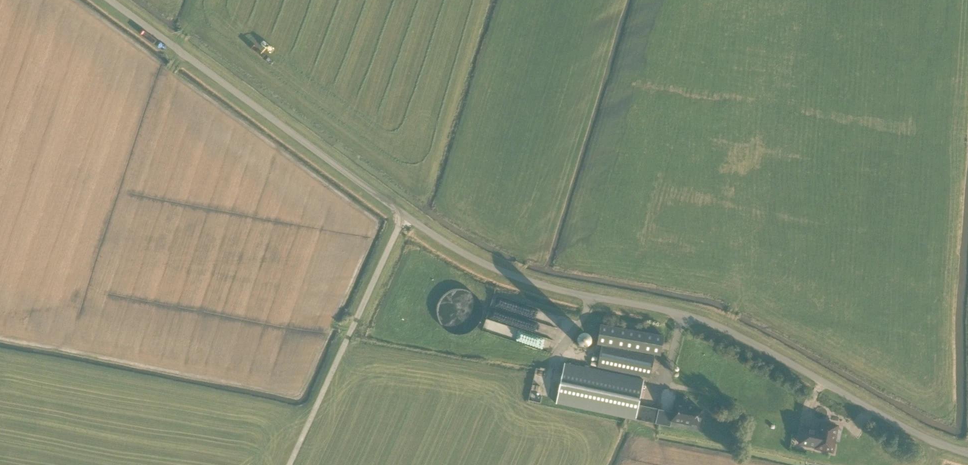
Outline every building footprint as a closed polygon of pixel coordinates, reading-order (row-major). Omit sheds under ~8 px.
[(442,325),(479,327),(480,291),(443,289),(442,325)] [(494,293),(483,329),(541,346),(544,337),(552,340),(556,325),(548,323),(552,310),(494,293)] [(660,356),(663,336),(600,325),(597,345),(660,356)] [(650,379),(654,358),(601,347),(597,368),(650,379)] [(658,410),(638,406),(643,380),(564,364),(556,404),(635,421),(635,420),(655,424),(658,410)] [(672,413),(658,410),(655,424),(670,427),(671,422),(690,426),(691,424),(699,426),(702,411),(694,409),(694,407),(674,403),(672,413)] [(834,427),(833,425),(825,423),(823,425),(821,425),(819,432),(803,428),(799,444),(816,447),(816,448),(832,452),(836,428),(834,427)]
